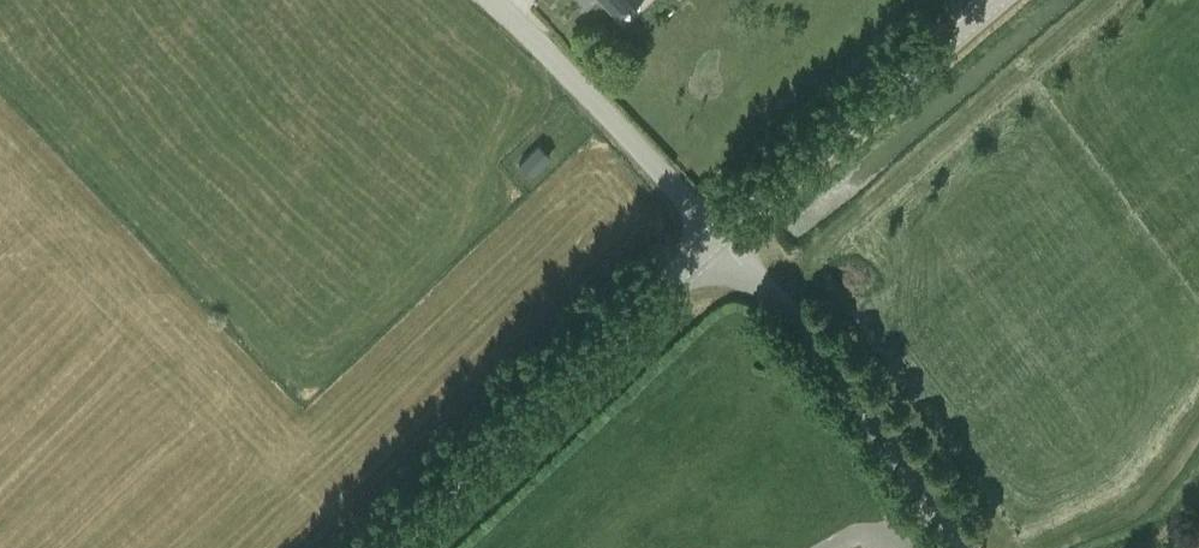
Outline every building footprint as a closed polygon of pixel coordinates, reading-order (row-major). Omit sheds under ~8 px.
[(616,14),(630,0),(602,0),(616,14)] [(538,145),(519,163),(530,174),(548,156),(538,145)]
